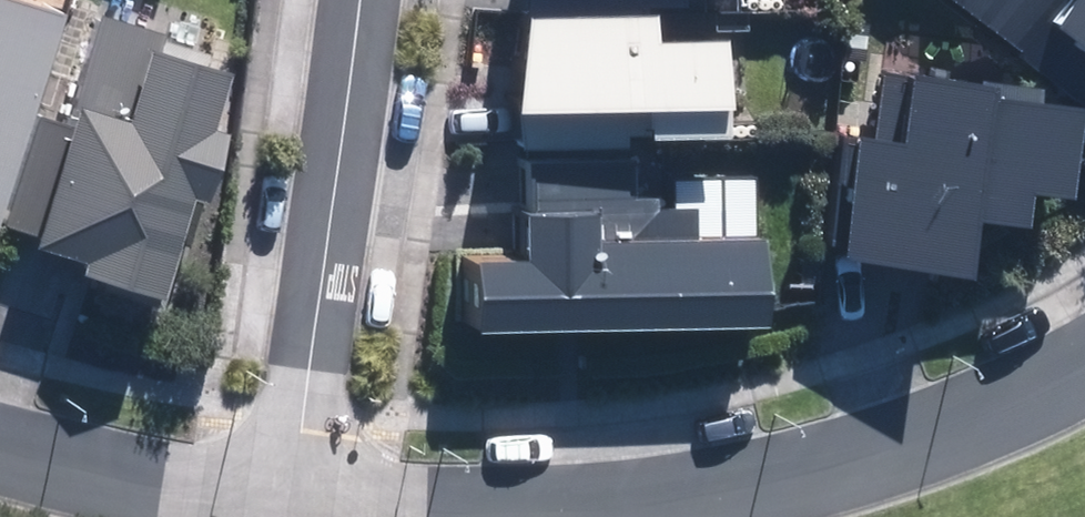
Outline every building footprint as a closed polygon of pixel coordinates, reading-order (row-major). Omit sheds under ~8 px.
[(50,0),(0,0),(0,164),(50,0)] [(1084,88),(1084,0),(959,0),(1084,88)] [(243,48),(105,6),(70,121),(40,112),(3,235),(171,285),(243,48)] [(643,8),(488,10),(489,107),(634,105),(634,135),(719,134),(717,30),(643,30),(643,8)] [(838,119),(823,249),(953,263),(959,208),(1013,214),(1017,180),(1064,186),(1076,86),(897,66),(890,125),(838,119)] [(462,330),(760,327),(758,219),(583,221),(582,199),(512,200),(512,236),(461,236),(462,330)]
